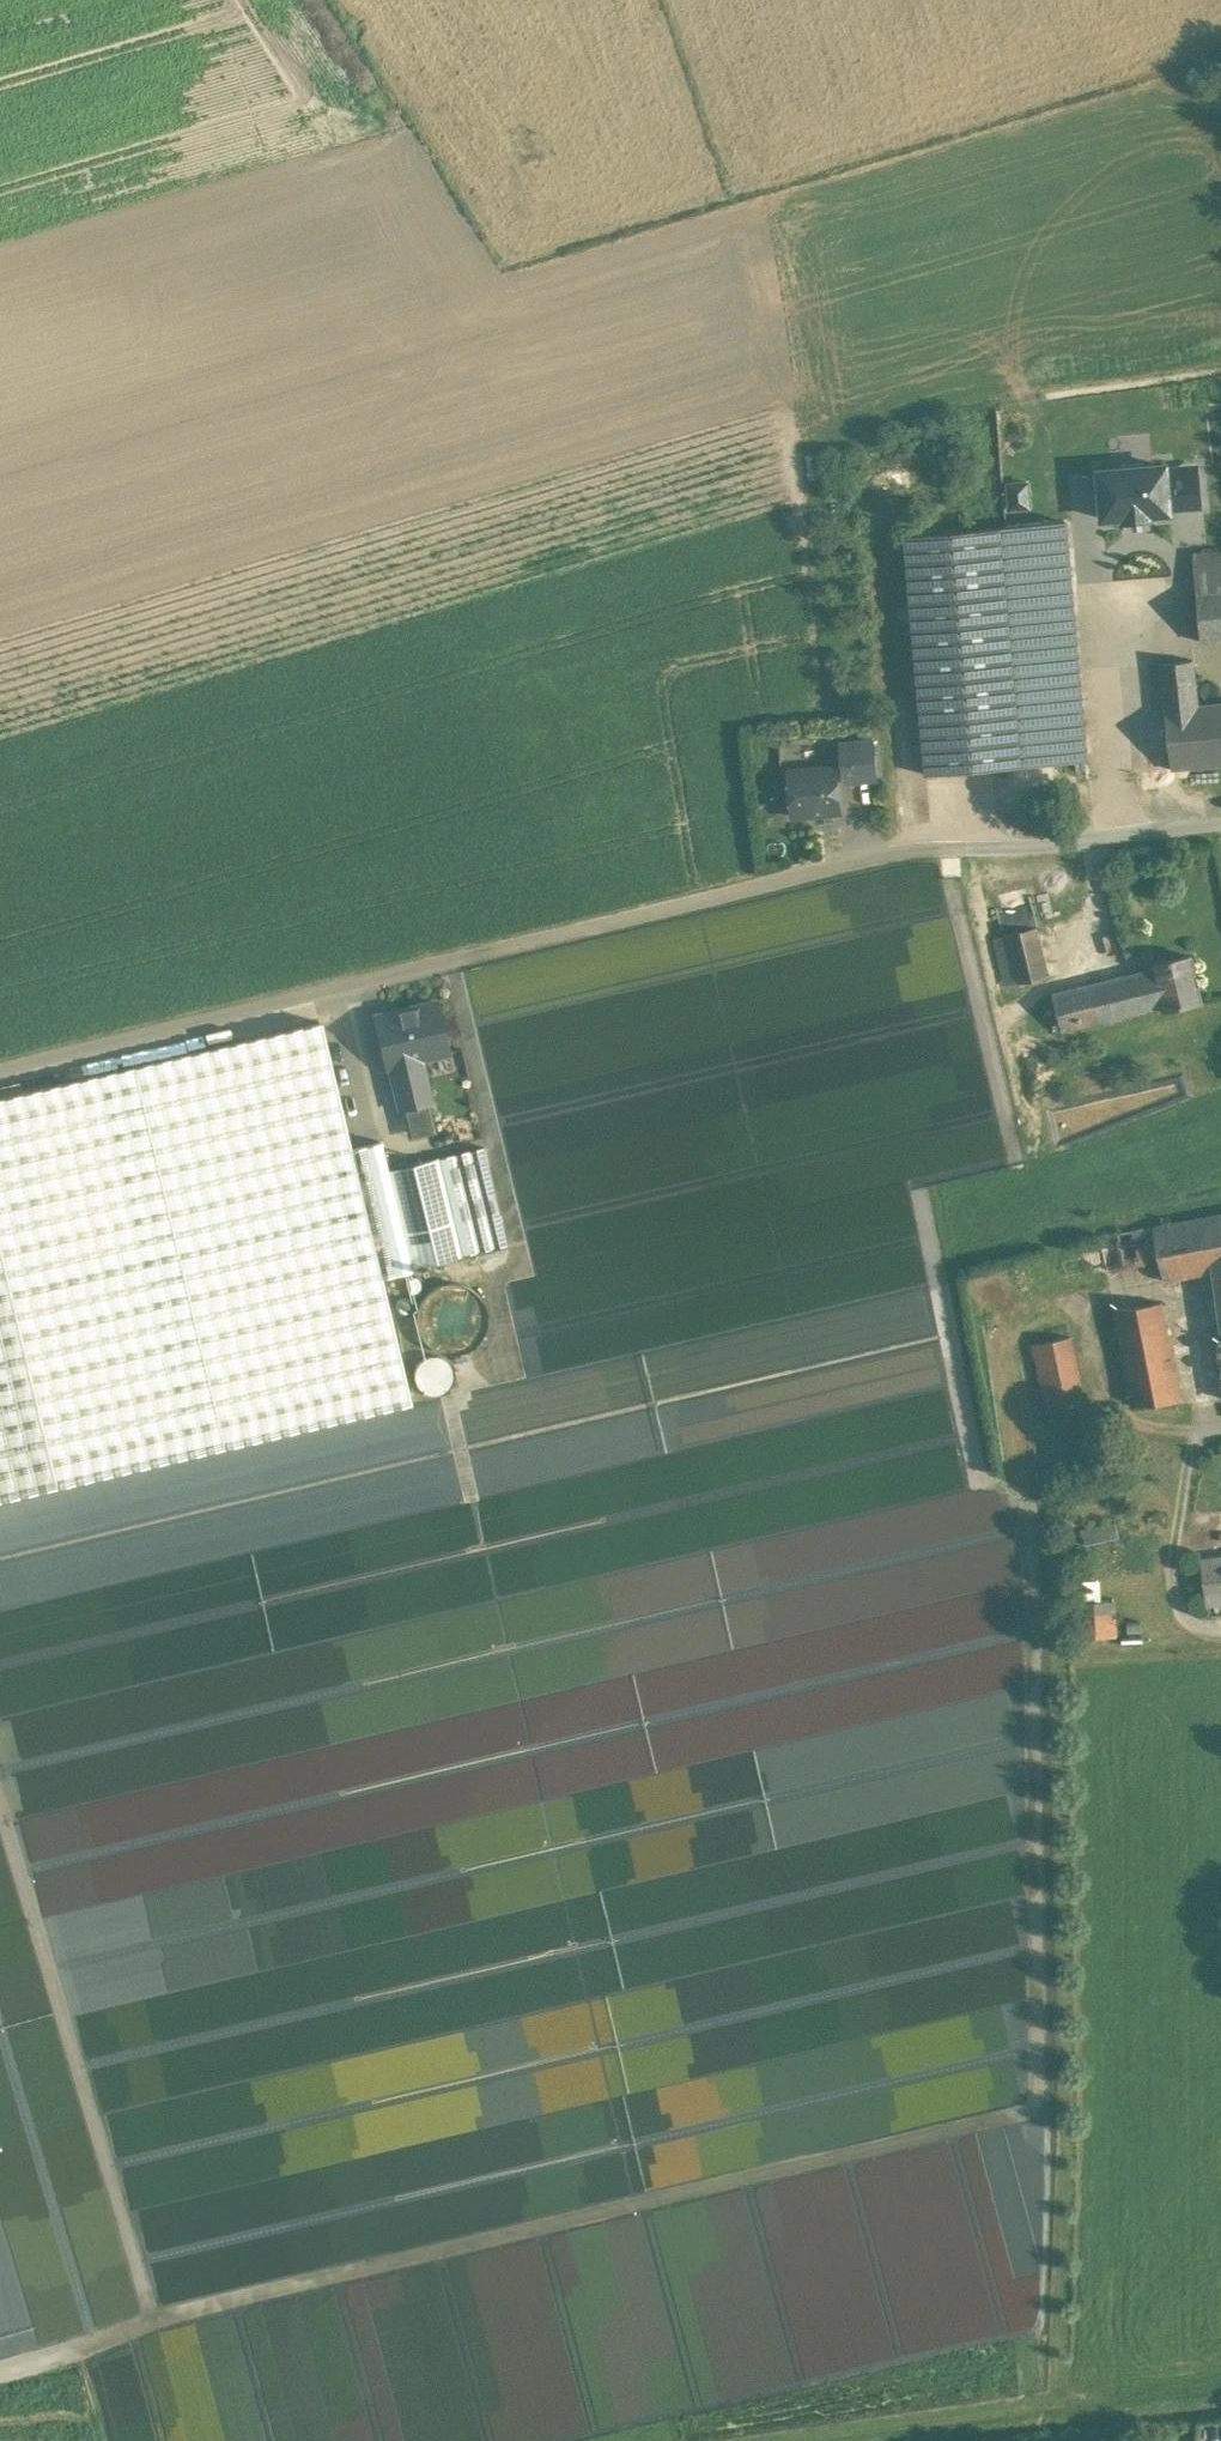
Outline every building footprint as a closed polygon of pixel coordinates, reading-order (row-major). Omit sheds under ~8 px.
[(1165,467),(1089,473),(1096,569),(1172,563),(1165,467)] [(1000,527),(904,535),(919,702),(926,773),(1021,765),(1000,527)] [(1193,550),(1196,590),(1220,588),(1220,548),(1193,550)] [(1196,590),(1201,640),(1220,638),(1220,588),(1196,590)] [(1076,599),(1045,601),(1056,730),(1087,728),(1076,599)] [(1193,659),(1160,662),(1165,708),(1198,704),(1193,659)] [(1165,708),(1171,768),(1220,763),(1220,702),(1198,704),(1165,708)] [(1087,728),(1056,730),(1060,779),(1091,776),(1087,728)] [(827,761),(826,737),(785,738),(786,762),(827,761)] [(872,739),(841,742),(845,781),(876,778),(872,739)] [(836,766),(789,770),(793,815),(840,811),(836,766)] [(1037,926),(1006,934),(1018,982),(1049,975),(1037,926)] [(1191,954),(1152,964),(1153,968),(1163,1005),(1164,1009),(1202,1000),(1191,954)] [(1153,968),(1053,994),(1062,1030),(1163,1005),(1153,968)] [(435,1001),(400,1009),(401,1011),(378,1017),(378,1014),(375,1015),(387,1066),(389,1066),(421,1058),(428,1057),(427,1056),(447,1051),(443,1038),(444,1038),(435,1001)] [(333,1018),(165,1058),(190,1166),(216,1273),(384,1234),(333,1018)] [(0,1098),(0,1179),(7,1209),(190,1166),(165,1058),(0,1098)] [(421,1058),(389,1066),(399,1109),(431,1101),(421,1058)] [(483,1146),(437,1157),(460,1254),(507,1243),(483,1146)] [(437,1157),(388,1169),(411,1266),(419,1264),(420,1270),(425,1269),(424,1263),(432,1261),(433,1266),(438,1265),(436,1260),(460,1254),(437,1157)] [(190,1166),(7,1209),(71,1480),(254,1438),(216,1273),(190,1166)] [(1153,1225),(1160,1259),(1164,1280),(1215,1270),(1220,1270),(1220,1212),(1153,1225)] [(0,1222),(0,1356),(30,1349),(0,1222)] [(1153,1225),(1099,1236),(1106,1269),(1160,1259),(1153,1225)] [(384,1234),(216,1273),(254,1438),(422,1398),(384,1234)] [(453,1320),(473,1317),(468,1286),(449,1289),(453,1320)] [(1161,1302),(1113,1308),(1133,1405),(1180,1400),(1161,1302)] [(1070,1336),(1032,1344),(1043,1393),(1080,1385),(1070,1336)] [(0,1356),(0,1497),(59,1483),(30,1349),(0,1356)] [(462,1392),(478,1487),(498,1484),(491,1441),(532,1433),(523,1381),(462,1392)] [(1080,1385),(1043,1393),(1047,1412),(1084,1404),(1080,1385)] [(1115,1522),(1082,1530),(1086,1544),(1119,1536),(1115,1522)] [(1204,1555),(1209,1604),(1220,1603),(1220,1553),(1204,1555)] [(1126,1599),(1073,1601),(1073,1638),(1127,1635),(1126,1599)] [(37,1833),(55,1910),(463,1815),(429,1669),(424,1663),(459,1655),(453,1629),(425,1636),(428,1640),(433,1660),(406,1666),(422,1689),(429,1687),(396,1711),(403,1721),(420,1717),(373,1751),(327,1688),(266,1702),(268,1711),(166,1735),(167,1739),(37,1833)]
